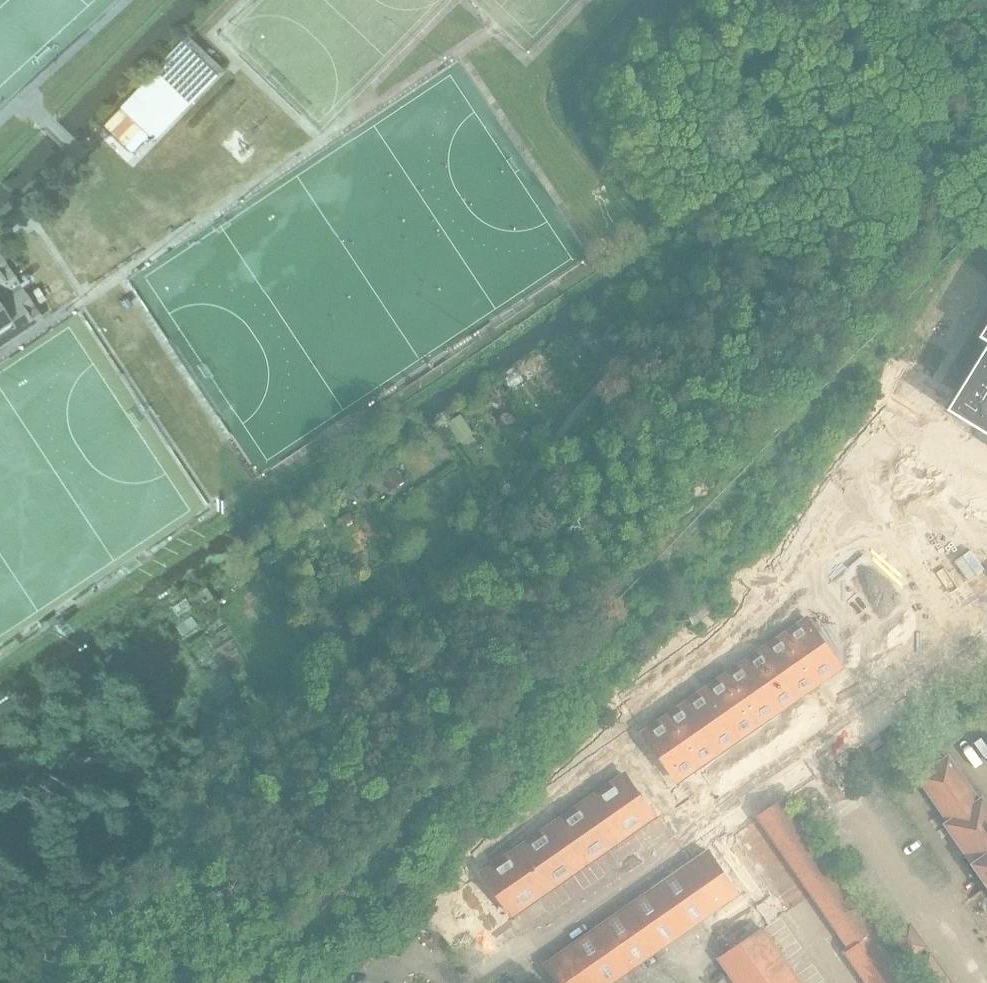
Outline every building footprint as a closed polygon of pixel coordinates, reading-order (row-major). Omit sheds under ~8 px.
[(186,34),(179,41),(213,74),(220,67),(188,36),(186,34)] [(180,109),(213,74),(179,41),(145,75),(180,109)] [(37,318),(0,262),(0,343),(25,327),(37,318)] [(986,433),(986,349),(950,410),(986,433)] [(982,801),(978,803),(948,759),(920,778),(951,822),(948,824),(986,881),(986,808),(982,801)] [(759,818),(852,950),(848,954),(868,982),(906,982),(780,803),(759,818)] [(708,852),(547,965),(560,982),(610,982),(737,894),(708,852)] [(911,926),(897,935),(911,956),(925,947),(911,926)] [(722,960),(738,982),(800,982),(763,930),(722,960)] [(930,952),(913,965),(926,982),(953,982),(930,952)]
